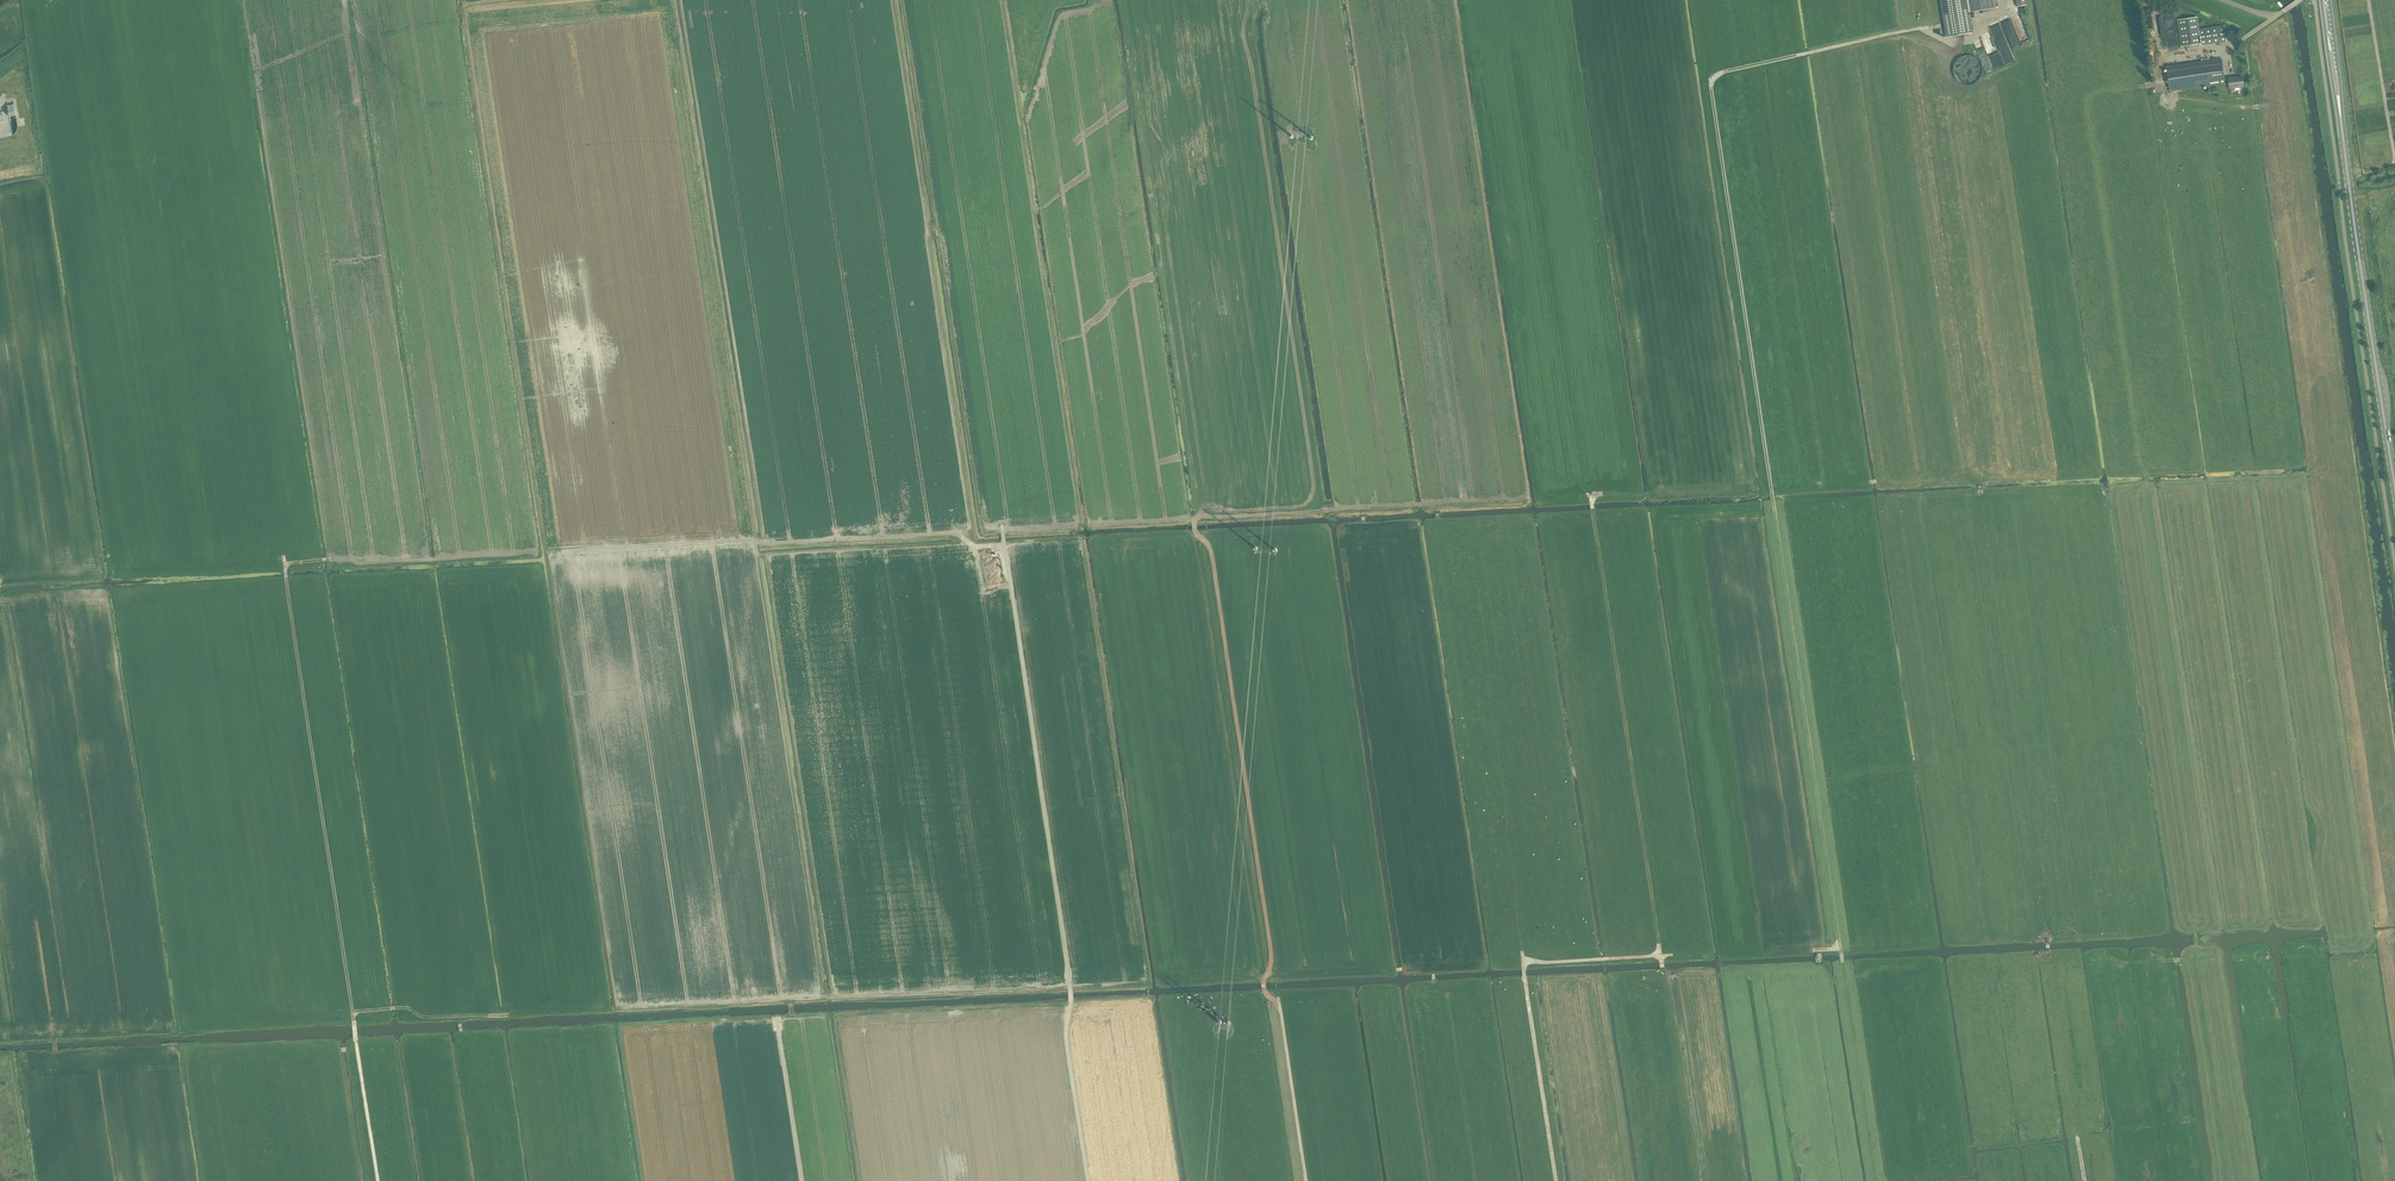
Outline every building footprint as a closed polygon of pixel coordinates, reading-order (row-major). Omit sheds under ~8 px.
[(1945,22),(1945,26),(1946,31),(1947,37),(1971,33),(1968,12),(1994,8),(1993,0),(1941,0),(1945,22)] [(2182,46),(2200,44),(2226,40),(2224,26),(2198,29),(2196,17),(2178,20),(2182,46)] [(2221,59),(2166,67),(2170,91),(2225,83),(2225,85),(2229,84),(2230,89),(2244,87),(2242,77),(2234,78),(2234,77),(2228,78),(2228,79),(2224,80),(2221,59)] [(18,128),(18,126),(13,100),(7,101),(13,135),(14,134),(15,134),(15,133),(16,132),(17,131),(17,129),(18,129),(18,128)]
